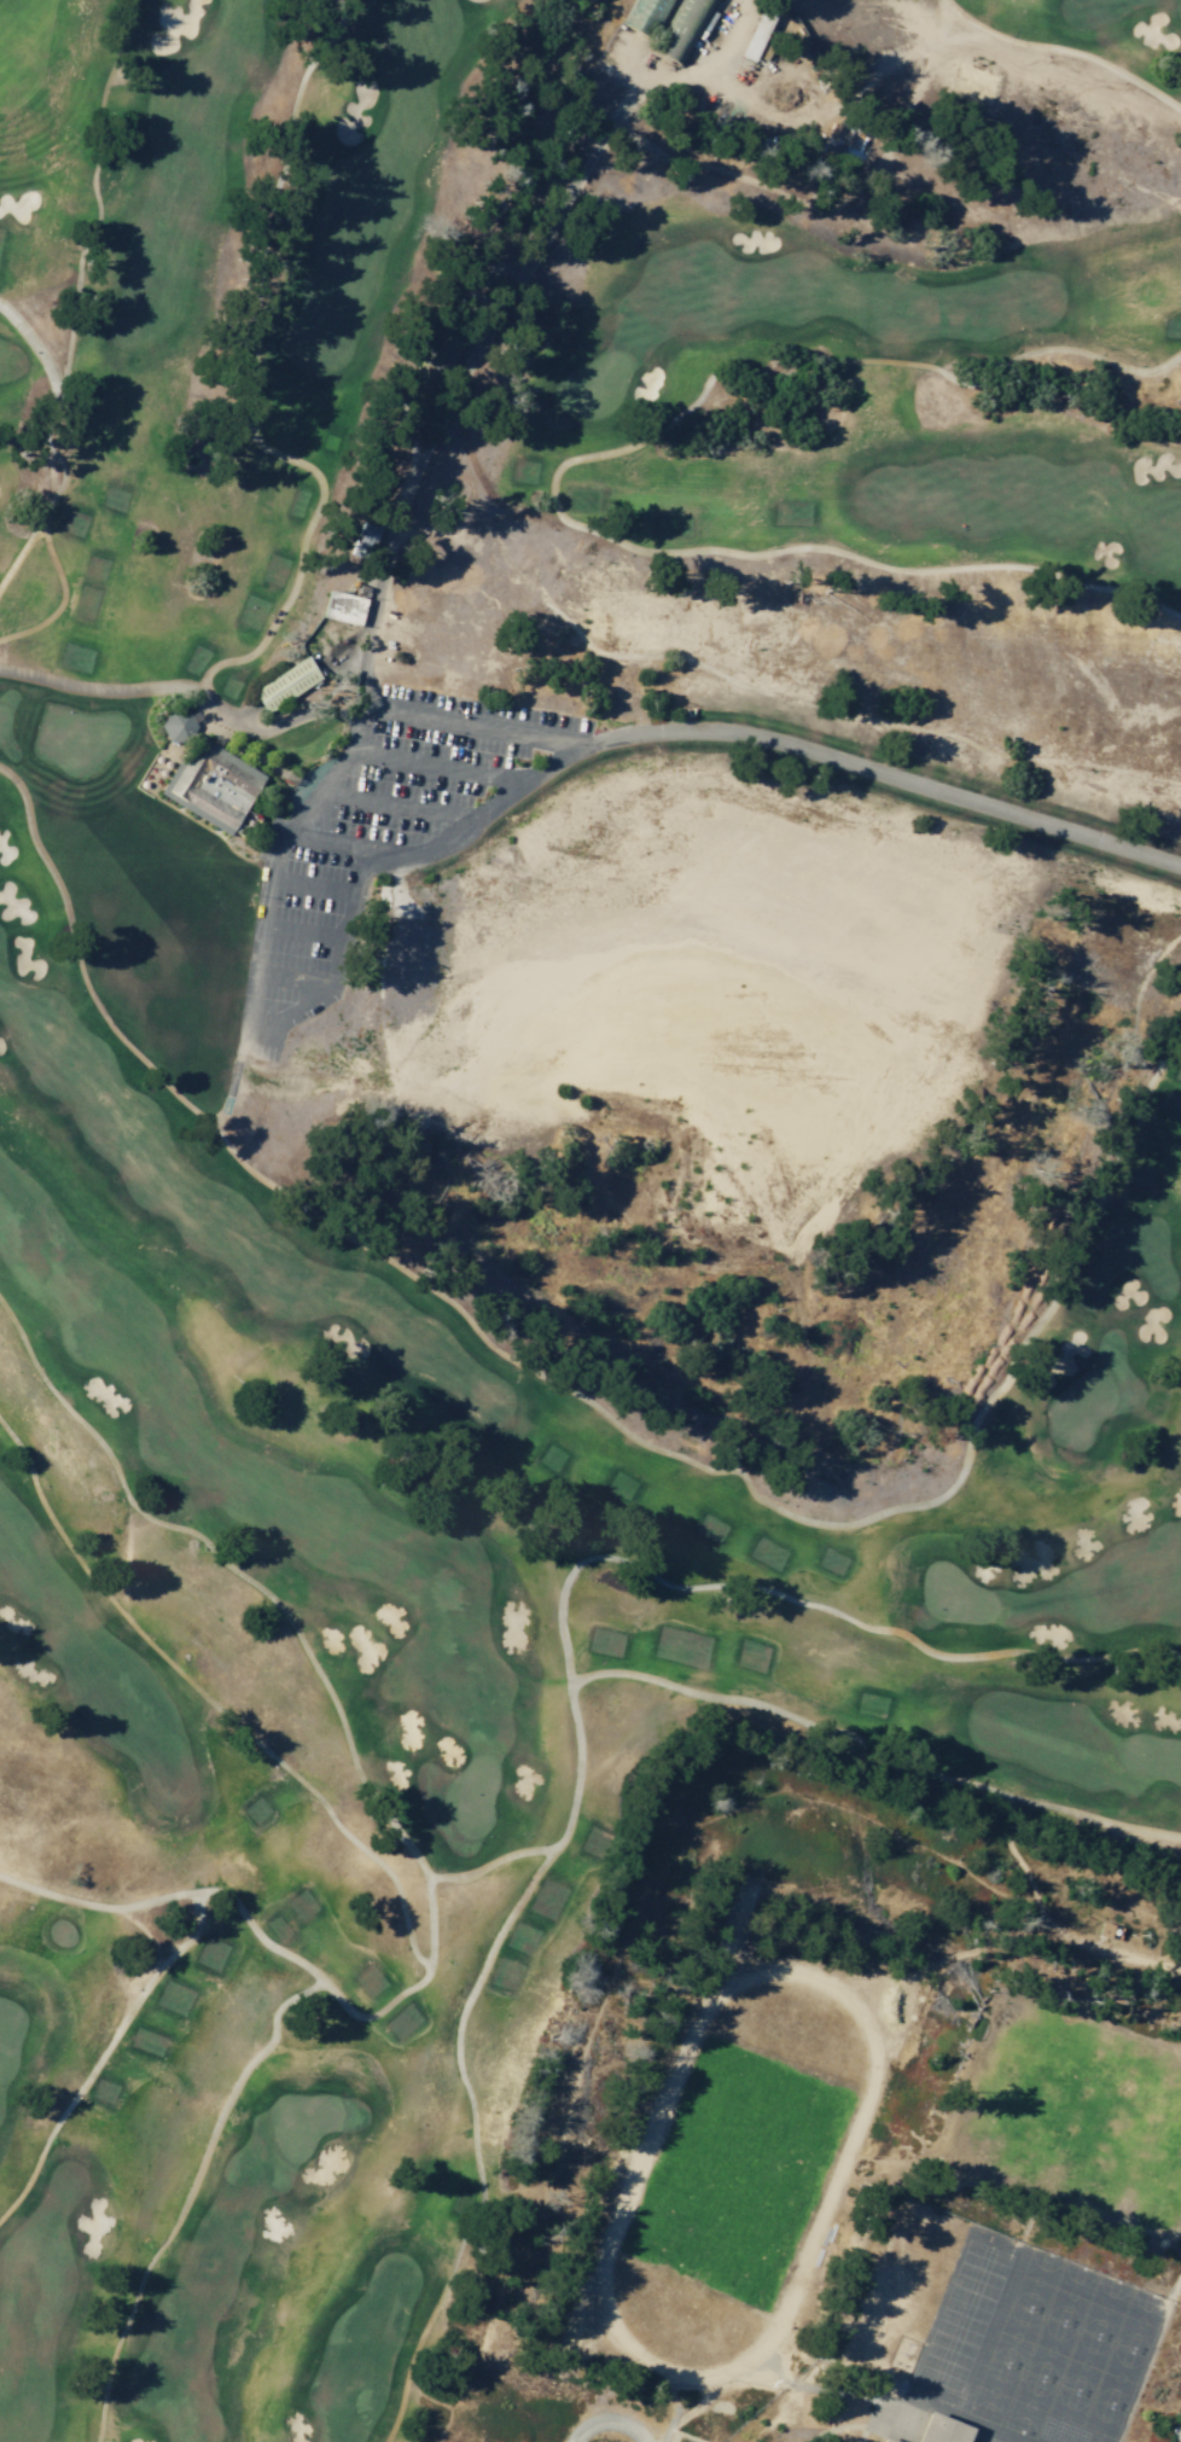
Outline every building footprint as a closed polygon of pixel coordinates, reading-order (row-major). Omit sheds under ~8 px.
[(619,21),(632,0),(670,0),(647,37),(619,21)] [(651,46),(678,0),(716,0),(679,62),(651,46)] [(762,4),(776,10),(752,60),(738,54),(762,4)] [(362,518),(380,525),(365,563),(348,556),(362,518)] [(328,588),(366,598),(359,623),(321,615),(328,588)] [(251,690),(266,713),(318,679),(319,681),(327,675),(321,667),(316,670),(306,655),(251,690)] [(187,709),(196,726),(187,740),(168,740),(158,725),(168,709),(187,709)] [(157,791),(194,732),(264,774),(244,808),(261,818),(246,839),(232,830),(228,835),(157,791)] [(972,2428),(966,2441),(915,2441),(929,2409),(972,2428)] [(884,2434),(904,2441),(880,2441),(884,2434)]
